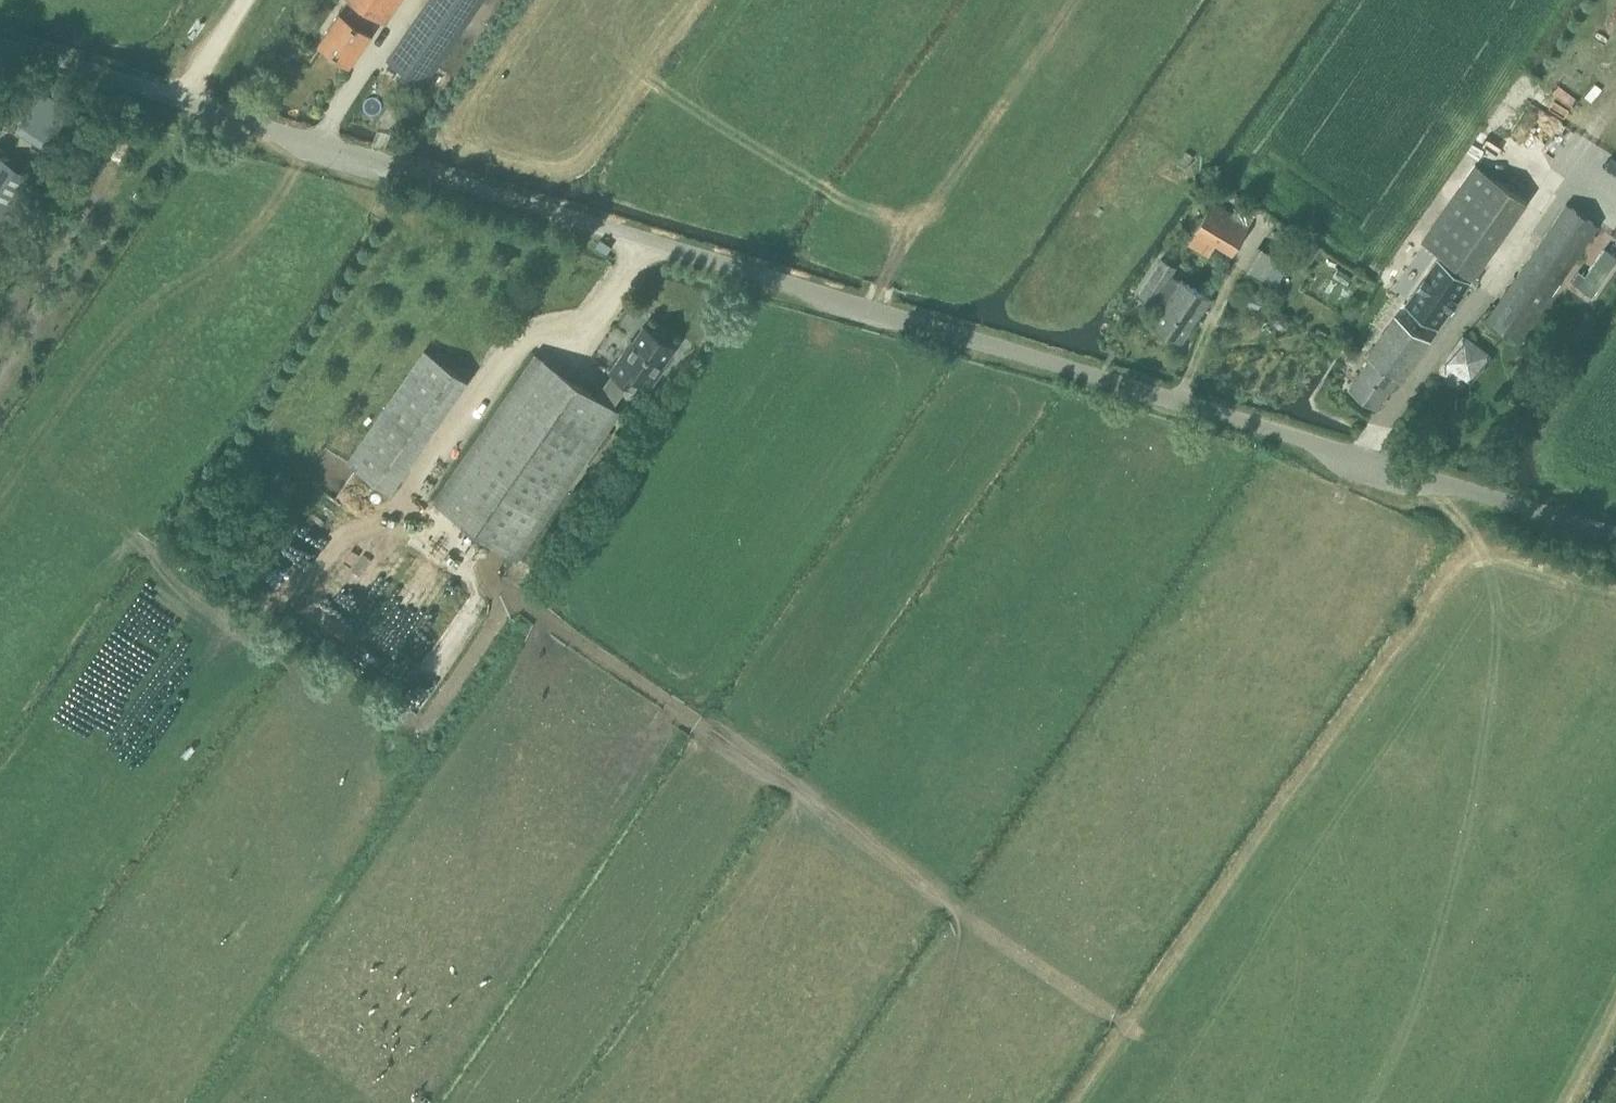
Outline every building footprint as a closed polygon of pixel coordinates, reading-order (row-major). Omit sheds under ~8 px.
[(340,12),(321,41),(352,63),(372,33),(361,26),(370,12),(387,23),(402,0),(351,0),(342,13),(340,12)] [(388,59),(426,84),(484,0),(429,0),(388,59)] [(0,104),(0,120),(47,151),(62,129),(7,93),(0,104)] [(29,176),(0,157),(0,225),(6,228),(27,197),(19,191),(29,176)] [(1369,355),(1372,357),(1350,388),(1378,408),(1400,378),(1403,380),(1431,341),(1430,340),(1470,282),(1528,201),(1476,165),(1424,242),(1443,256),(1409,304),(1406,303),(1369,355)] [(1234,213),(1214,201),(1196,231),(1233,253),(1259,209),(1242,199),(1234,213)] [(1521,339),(1599,225),(1566,202),(1488,316),(1521,339)] [(1580,287),(1593,296),(1615,263),(1615,257),(1606,250),(1580,287)] [(1156,299),(1165,305),(1154,321),(1183,340),(1212,297),(1183,277),(1178,285),(1169,279),(1178,265),(1164,256),(1140,293),(1154,302),(1156,299)] [(603,398),(539,354),(439,501),(520,557),(621,410),(615,407),(632,383),(640,388),(646,380),(653,385),(667,365),(665,364),(678,347),(646,325),(629,349),(628,348),(613,369),(619,374),(603,398)] [(1473,383),(1493,354),(1464,333),(1443,362),(1473,383)] [(351,462),(391,489),(467,378),(427,351),(351,462)]
